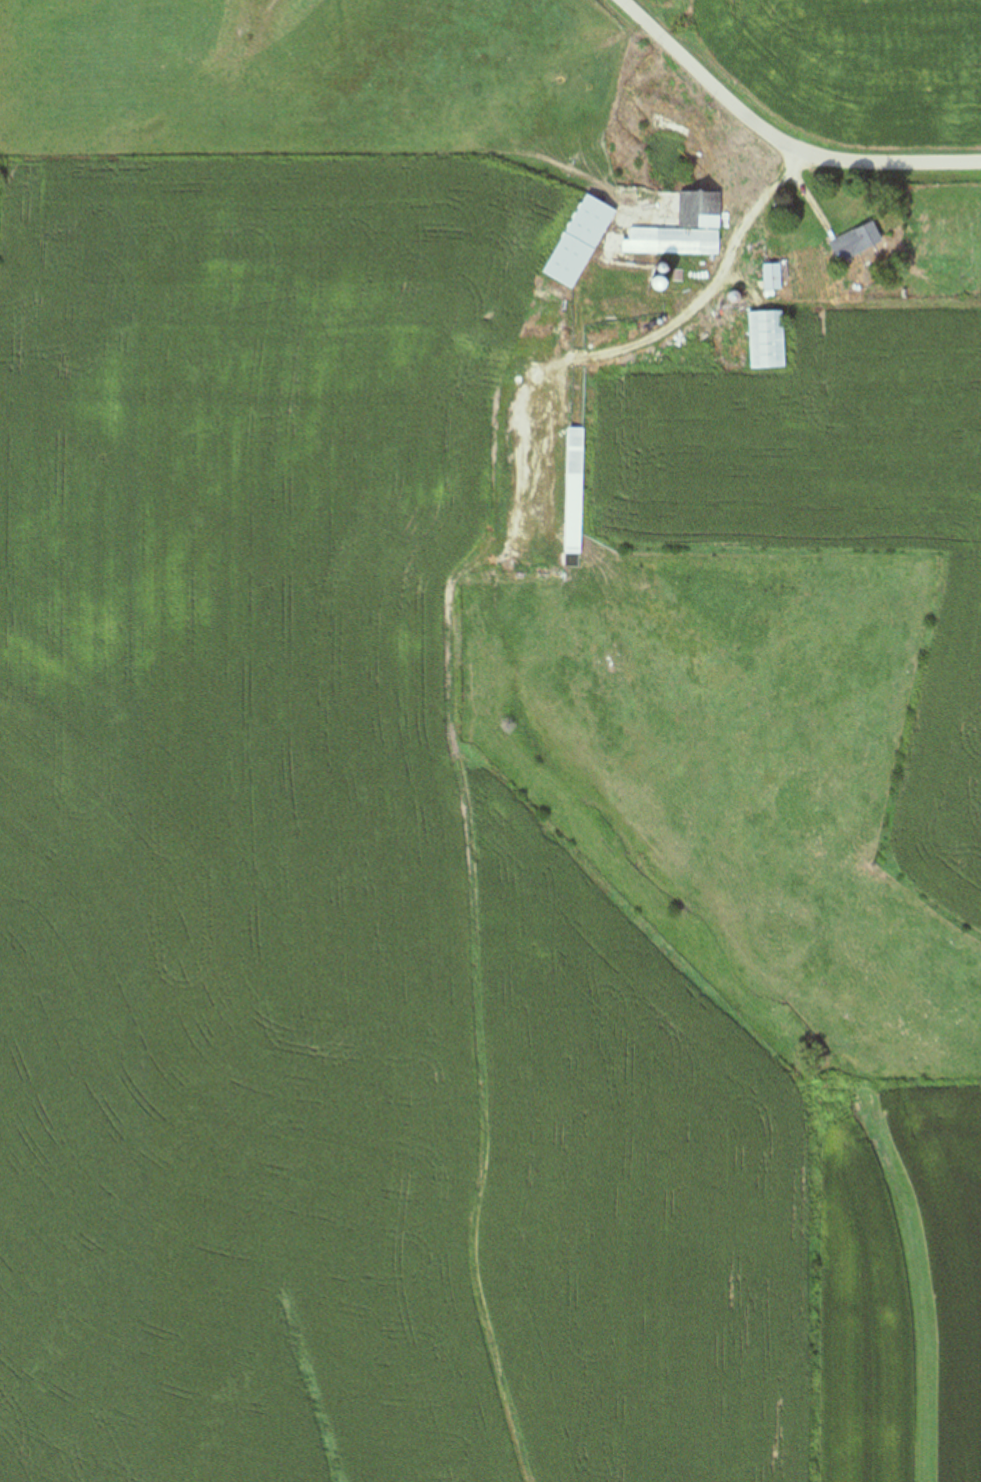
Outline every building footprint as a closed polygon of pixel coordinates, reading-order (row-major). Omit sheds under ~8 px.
[(678,230),(630,229),(630,240),(622,240),(621,253),(719,255),(720,193),(679,192),(678,230)] [(544,275),(574,289),(614,209),(584,194),(544,275)] [(829,242),(838,263),(883,243),(874,222),(829,242)] [(779,265),(764,265),(764,289),(780,289),(779,265)] [(749,313),(750,369),(784,368),(783,312),(749,313)] [(566,556),(581,556),(582,428),(567,428),(566,556)]
